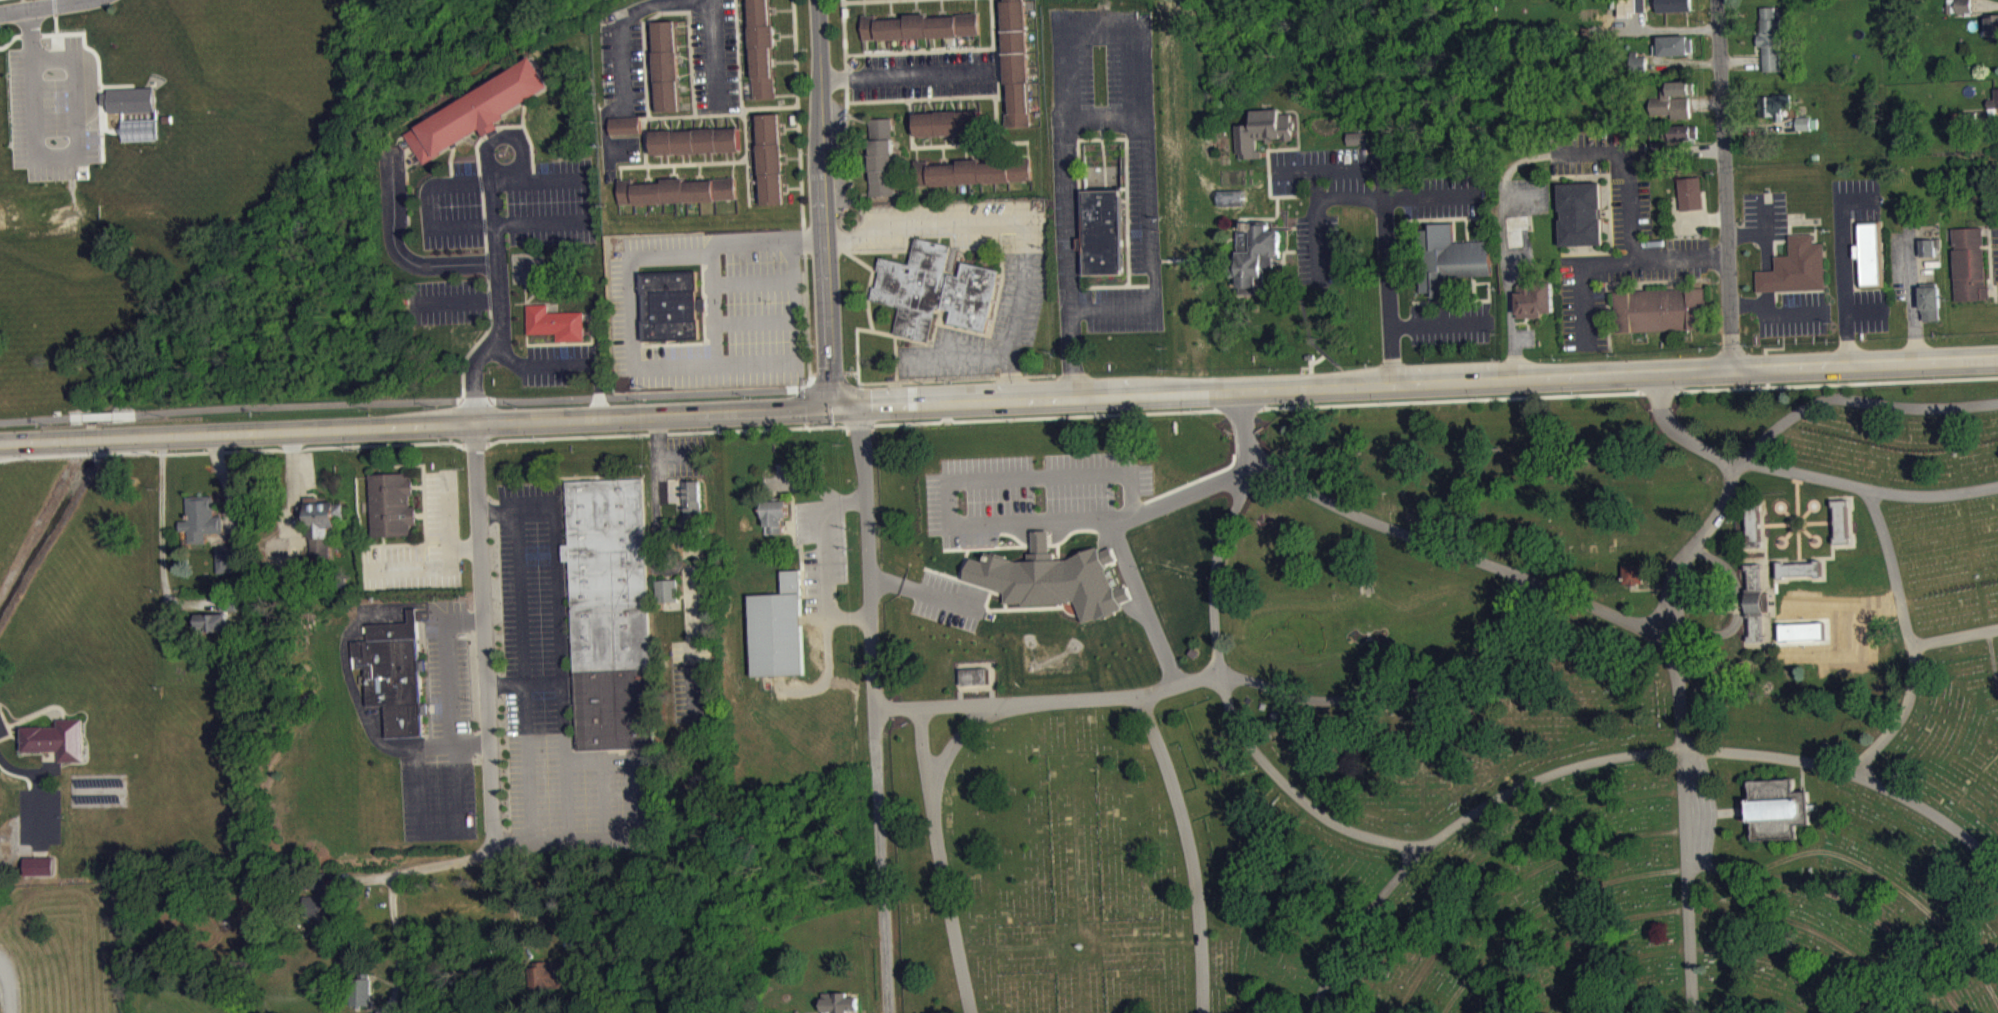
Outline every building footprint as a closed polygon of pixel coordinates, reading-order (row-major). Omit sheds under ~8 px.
[(775,95),(775,76),(773,76),(772,63),(772,58),(772,47),(775,47),(774,44),(774,27),(774,24),(771,24),(770,13),(770,6),(770,0),(750,0),(751,22),(751,27),(752,46),(752,52),(753,70),(754,90),(754,98),(776,97),(775,95)] [(1007,123),(1007,126),(1030,125),(1024,0),(1005,0),(1005,1),(1002,1),(1002,11),(1003,19),(1003,38),(1004,45),(1005,63),(1005,72),(1005,82),(1010,82),(1010,95),(1011,101),(1011,113),(1007,113),(1007,123)] [(1620,17),(1620,0),(1645,0),(1645,11),(1639,11),(1631,11),(1631,17),(1620,17)] [(1659,11),(1658,0),(1693,0),(1693,9),(1659,11)] [(1956,12),(1972,11),(1971,3),(1971,0),(1956,0),(1956,12)] [(1761,6),(1775,6),(1775,18),(1781,18),(1782,45),(1780,45),(1781,69),(1765,70),(1764,59),(1764,45),(1759,45),(1759,34),(1761,34),(1761,30),(1762,30),(1761,6)] [(861,14),(864,14),(868,14),(868,15),(876,15),(876,19),(888,19),(894,18),(906,17),(906,14),(913,13),(920,13),(927,13),(928,17),(940,16),(946,16),(958,15),(957,14),(973,13),(972,11),(976,11),(978,11),(980,33),(863,40),(861,14)] [(1987,14),(1988,37),(1997,36),(1997,13),(1987,14)] [(655,21),(656,32),(656,40),(657,61),(657,70),(658,91),(658,100),(659,110),(681,110),(679,75),(678,54),(678,44),(677,24),(677,20),(655,21)] [(1693,37),(1689,37),(1689,35),(1660,36),(1661,56),(1690,55),(1689,51),(1694,50),(1693,37)] [(1647,55),(1638,56),(1638,50),(1631,51),(1632,71),(1648,70),(1647,63),(1647,55)] [(405,133),(423,163),(452,146),(482,128),(486,135),(500,127),(497,122),(507,117),(505,114),(525,102),(550,87),(532,56),(405,133)] [(1695,81),(1695,92),(1691,92),(1691,95),(1671,96),(1672,97),(1672,98),(1662,99),(1662,97),(1662,86),(1669,85),(1668,82),(1695,81)] [(1994,87),(1995,98),(1988,99),(1989,108),(1997,107),(1997,87),(1994,87)] [(157,94),(111,96),(112,120),(158,118),(157,94)] [(1760,96),(1791,95),(1791,107),(1782,107),(1783,120),(1775,121),(1775,115),(1760,116),(1760,96)] [(1995,95),(1995,106),(1989,106),(1990,122),(1997,122),(1997,115),(1997,95),(1995,95)] [(1690,96),(1672,97),(1672,98),(1662,99),(1662,97),(1651,97),(1652,113),(1672,113),(1672,118),(1691,117),(1690,103),(1690,96)] [(1236,125),(1238,153),(1240,153),(1241,158),(1262,157),(1262,153),(1262,150),(1257,150),(1257,139),(1266,139),(1266,141),(1271,141),(1273,141),(1272,137),(1281,137),(1281,139),(1293,138),(1292,130),(1295,127),(1294,119),(1292,118),(1291,114),(1290,113),(1283,113),(1281,114),(1280,110),(1280,108),(1253,110),(1254,118),(1246,118),(1246,124),(1236,125)] [(915,114),(916,134),(918,134),(933,134),(940,133),(954,132),(962,132),(974,131),(982,131),(981,110),(959,112),(959,110),(936,111),(936,112),(915,114)] [(1976,111),(1962,111),(1962,123),(1976,122),(1976,118),(1976,111)] [(758,114),(758,118),(759,139),(759,147),(760,170),(760,175),(762,175),(763,178),(763,198),(764,202),(785,201),(784,190),(784,182),(783,161),(783,152),(782,131),(782,122),(781,113),(758,114)] [(610,117),(611,134),(641,132),(640,118),(640,116),(610,117)] [(1797,116),(1810,116),(1810,129),(1797,129),(1797,125),(1797,116)] [(891,117),(893,154),(892,154),(893,169),(893,184),(894,195),(871,196),(871,191),(871,189),(870,175),(870,171),(869,155),(868,140),(871,139),(870,118),(891,117)] [(1819,137),(1819,124),(1798,125),(1798,137),(1819,137)] [(1664,126),(1693,125),(1693,126),(1698,125),(1698,136),(1693,137),(1693,139),(1672,140),(1671,137),(1665,138),(1664,126)] [(160,147),(160,126),(125,127),(125,148),(160,147)] [(651,132),(653,132),(671,131),(674,130),(674,132),(696,131),(696,129),(698,129),(715,129),(718,128),(718,130),(737,129),(739,129),(740,151),(733,151),(726,151),(711,152),(704,152),(689,153),(682,153),(667,154),(661,155),(652,155),(651,132)] [(1348,132),(1349,145),(1371,143),(1371,131),(1348,132)] [(1699,150),(1699,132),(1672,133),(1673,151),(1699,150)] [(1372,151),(1372,139),(1349,140),(1349,152),(1372,151)] [(1668,140),(1668,148),(1668,159),(1652,160),(1652,140),(1668,140)] [(914,160),(916,186),(1032,180),(1030,156),(1027,156),(1008,157),(1008,161),(999,162),(993,162),(981,163),(980,158),(973,158),(966,159),(959,159),(959,163),(947,164),(941,164),(929,165),(928,159),(918,160),(914,160)] [(619,179),(622,179),(633,178),(633,184),(646,183),(652,183),(664,182),(663,179),(670,178),(677,178),(685,178),(686,181),(697,180),(703,180),(714,180),(714,178),(729,177),(729,176),(734,175),(736,175),(737,198),(620,203),(619,179)] [(1701,175),(1678,178),(1682,210),(1705,208),(1701,175)] [(1601,182),(1559,183),(1562,246),(1603,245),(1602,218),(1600,218),(1600,209),(1602,209),(1601,182)] [(1085,190),(1086,237),(1081,237),(1079,237),(1079,249),(1081,249),(1086,249),(1087,274),(1124,274),(1122,200),(1122,189),(1104,190),(1085,190)] [(1506,215),(1528,214),(1529,227),(1522,228),(1524,245),(1508,246),(1506,215)] [(1861,287),(1885,286),(1882,219),(1858,220),(1859,244),(1855,244),(1855,258),(1859,258),(1861,287)] [(1241,293),(1249,293),(1266,293),(1266,281),(1266,276),(1265,266),(1274,266),(1274,262),(1274,257),(1282,257),(1281,229),(1279,229),(1277,229),(1277,225),(1274,225),(1274,221),(1270,221),(1267,221),(1245,222),(1245,227),(1245,230),(1246,251),(1239,251),(1240,259),(1234,259),(1234,277),(1241,277),(1241,293)] [(1491,240),(1492,275),(1475,276),(1457,276),(1458,296),(1435,297),(1435,293),(1430,293),(1421,293),(1418,229),(1432,228),(1432,223),(1453,222),(1454,242),(1456,242),(1469,241),(1491,240)] [(1983,227),(1953,228),(1956,299),(1990,298),(1990,286),(1986,286),(1983,227)] [(1757,271),(1767,270),(1776,270),(1776,255),(1791,255),(1790,234),(1814,233),(1814,243),(1825,242),(1826,289),(1758,291),(1757,271)] [(882,255),(909,262),(912,263),(918,236),(953,246),(946,271),(962,276),(965,262),(1000,270),(986,330),(951,322),(953,311),(940,308),(937,307),(928,341),(895,333),(901,306),(871,299),(875,286),(878,287),(883,271),(878,270),(882,255)] [(1920,239),(1934,238),(1935,256),(1920,256),(1920,239)] [(642,272),(645,340),(700,338),(698,270),(642,272)] [(1522,283),(1553,282),(1554,313),(1540,313),(1541,317),(1518,318),(1517,293),(1523,293),(1522,283)] [(1920,287),(1922,287),(1922,283),(1937,282),(1937,286),(1940,286),(1941,309),(1939,309),(1939,320),(1923,321),(1923,310),(1921,310),(1920,287)] [(1706,287),(1615,290),(1616,331),(1708,328),(1706,287)] [(528,305),(528,333),(557,332),(557,340),(563,340),(585,339),(584,315),(584,310),(553,311),(548,311),(548,304),(528,305)] [(371,473),(373,535),(383,534),(411,533),(411,525),(417,525),(417,514),(416,506),(411,506),(411,495),(415,495),(414,485),(414,477),(410,477),(409,472),(380,473),(371,473)] [(643,476),(655,745),(579,748),(570,559),(563,559),(562,542),(569,542),(566,479),(643,476)] [(683,479),(700,478),(702,535),(705,535),(705,543),(680,544),(680,536),(665,537),(664,526),(685,525),(683,479)] [(186,496),(187,519),(179,520),(180,530),(188,530),(188,542),(207,542),(206,532),(224,531),(223,515),(215,515),(214,495),(186,496)] [(788,497),(789,513),(784,514),(785,531),(768,532),(767,516),(765,516),(765,511),(761,511),(760,502),(765,502),(765,498),(788,497)] [(303,505),(303,518),(311,518),(311,538),(312,559),(333,558),(333,526),(338,526),(338,519),(346,518),(346,503),(337,503),(337,501),(326,501),(326,499),(308,499),(308,504),(303,504),(303,505)] [(1832,503),(1849,502),(1849,508),(1847,508),(1849,538),(1851,538),(1851,545),(1834,546),(1834,540),(1837,540),(1835,508),(1833,508),(1832,503)] [(1744,506),(1761,505),(1762,512),(1759,512),(1760,542),(1763,542),(1763,549),(1746,550),(1746,543),(1748,543),(1747,512),(1744,512),(1744,506)] [(1114,555),(1107,557),(1100,556),(1062,566),(1057,565),(1052,547),(1054,534),(1032,540),(1034,549),(1031,566),(1026,568),(987,560),(985,568),(972,565),(967,589),(1005,597),(1008,609),(1039,615),(1077,604),(1085,630),(1123,620),(1125,609),(1133,607),(1130,593),(1115,597),(1109,574),(1117,571),(1117,568),(1114,555)] [(216,545),(217,572),(232,572),(232,561),(244,561),(244,544),(232,545),(216,545)] [(1821,562),(1822,579),(1815,579),(1815,576),(1786,578),(1786,580),(1778,580),(1777,564),(1784,563),(1784,566),(1814,564),(1814,562),(1821,562)] [(1623,566),(1623,583),(1643,583),(1643,565),(1623,566)] [(749,594),(754,676),(779,675),(805,674),(801,569),(782,570),(784,593),(749,594)] [(1770,598),(1767,598),(1767,571),(1749,571),(1750,649),(1771,648),(1770,598)] [(656,579),(677,578),(678,600),(657,601),(656,579)] [(227,595),(242,595),(242,607),(227,607),(227,603),(227,595)] [(386,736),(385,704),(366,705),(364,668),(353,668),(351,640),(368,639),(368,623),(409,621),(409,608),(418,608),(421,701),(428,701),(428,712),(422,713),(423,734),(386,736)] [(228,612),(228,629),(211,629),(211,631),(198,631),(198,615),(208,614),(208,612),(228,612)] [(962,684),(989,682),(988,667),(961,669),(962,684)] [(964,692),(990,691),(990,675),(963,676),(964,692)] [(83,718),(84,760),(59,761),(59,749),(23,750),(23,737),(23,725),(58,726),(58,718),(64,718),(83,718)] [(1753,838),(1752,819),(1748,820),(1747,796),(1750,796),(1749,778),(1793,775),(1794,789),(1808,788),(1810,820),(1795,821),(1796,835),(1753,838)] [(26,855),(23,874),(54,874),(57,855),(26,855)] [(325,869),(325,877),(326,894),(337,894),(339,923),(317,924),(317,914),(305,915),(304,894),(319,894),(318,888),(306,888),(306,869),(325,869)] [(529,967),(532,990),(569,986),(566,959),(535,962),(535,966),(529,967)] [(351,1004),(373,1004),(373,978),(370,978),(371,972),(356,972),(356,977),(352,977),(351,1004)] [(858,991),(847,992),(847,990),(822,990),(823,1012),(841,1012),(859,1012),(858,991)] [(1125,1005),(1135,1005),(1135,995),(1125,995),(1125,1005)]
